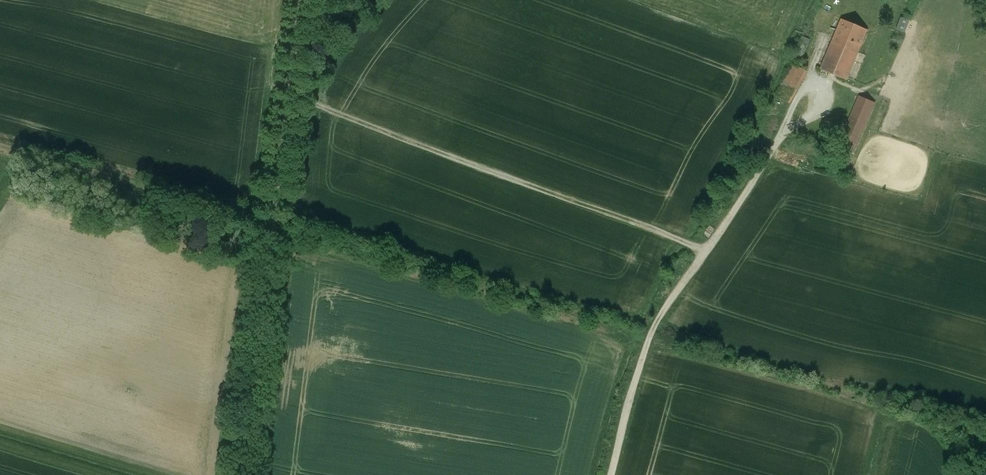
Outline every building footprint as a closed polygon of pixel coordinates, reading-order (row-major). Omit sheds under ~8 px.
[(867,30),(841,20),(832,43),(857,54),(867,30)] [(810,40),(802,36),(799,42),(808,46),(810,40)] [(808,46),(799,42),(794,54),(803,58),(808,46)] [(857,54),(832,43),(821,69),(846,80),(857,54)] [(793,64),(775,96),(790,104),(808,72),(793,64)] [(859,96),(847,124),(851,126),(863,131),(865,127),(874,103),(859,96)] [(863,131),(851,126),(848,134),(859,139),(863,131)] [(848,134),(844,132),(838,146),(853,153),(859,139),(848,134)]
